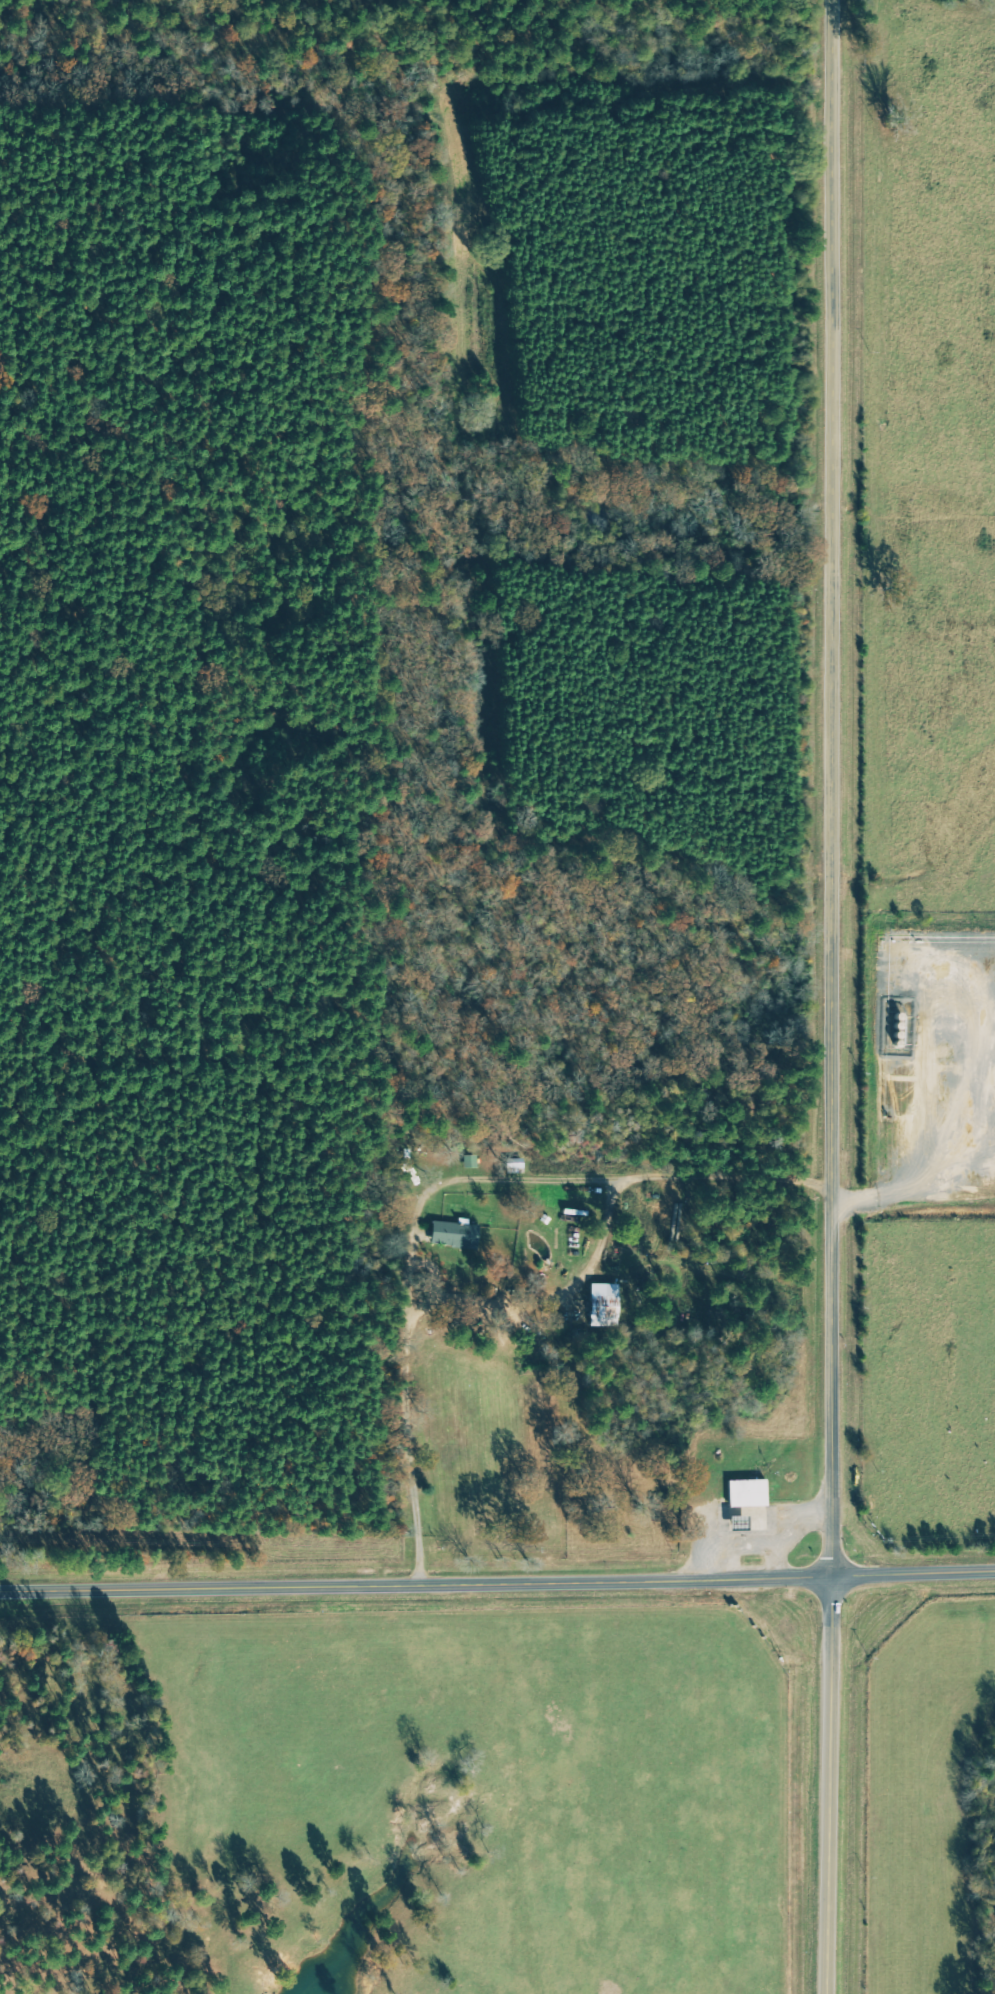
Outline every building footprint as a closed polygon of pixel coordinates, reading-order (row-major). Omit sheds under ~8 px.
[(477,1226),(462,1225),(462,1224),(432,1223),(431,1246),(476,1248),(477,1226)] [(618,1285),(590,1285),(589,1327),(617,1328),(618,1285)] [(765,1481),(728,1482),(728,1508),(766,1508),(765,1481)]
